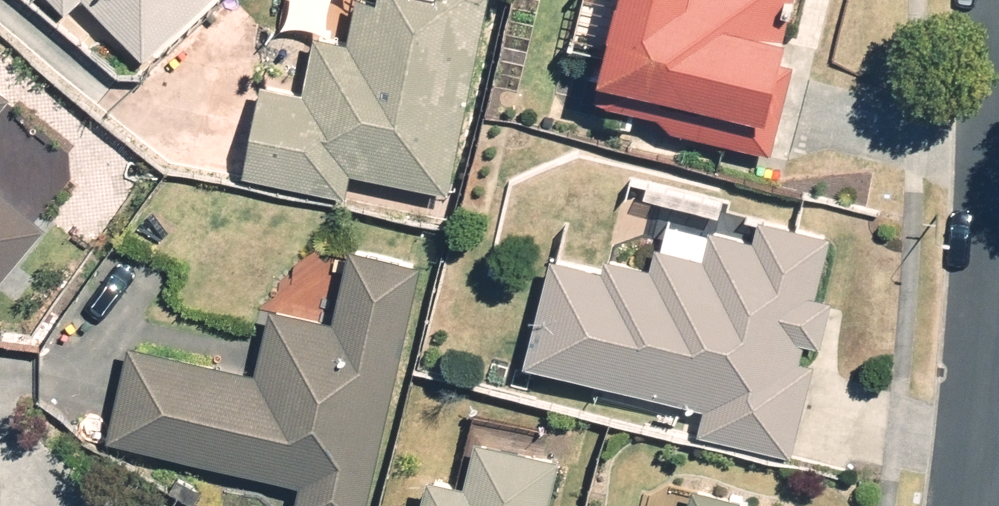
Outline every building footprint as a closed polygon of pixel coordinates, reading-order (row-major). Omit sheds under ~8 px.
[(150,53),(206,0),(100,0),(150,53)] [(493,0),(365,0),(358,37),(324,31),(313,83),(272,75),(253,173),(357,193),(361,170),(456,189),(493,0)] [(778,143),(784,103),(793,104),(808,16),(800,15),(802,0),(633,0),(617,93),(675,103),(671,124),(778,143)] [(23,88),(0,67),(0,114),(23,88)] [(56,227),(0,177),(0,290),(56,227)] [(842,288),(827,287),(835,221),(769,212),(767,230),(718,223),(715,245),(664,239),(662,255),(614,248),(613,260),(551,252),(534,373),(711,397),(706,439),(810,453),(824,351),(813,350),(815,332),(835,334),(842,288)] [(137,333),(119,437),(313,469),(307,505),(381,505),(423,254),(355,243),(343,313),(280,302),(271,355),(137,333)] [(439,470),(430,505),(558,505),(572,452),(487,431),(475,479),(439,470)] [(701,480),(694,505),(804,505),(701,480)]
